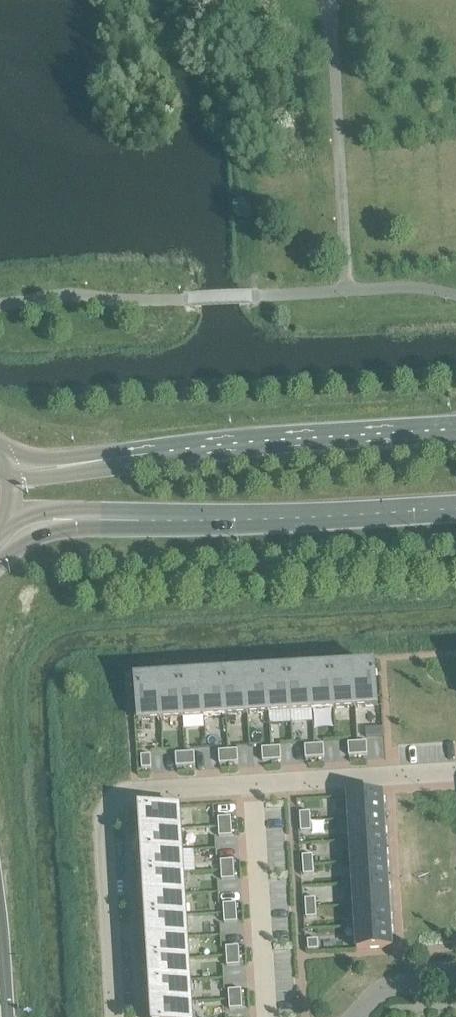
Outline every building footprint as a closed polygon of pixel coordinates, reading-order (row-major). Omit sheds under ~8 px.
[(375,668),(352,669),(354,707),(377,706),(375,668)] [(352,669),(331,670),(333,709),(354,707),(352,669)] [(331,670),(309,672),(311,710),(333,709),(331,670)] [(311,710),(309,672),(287,673),(290,711),(311,710)] [(287,673),(266,674),(268,713),(290,711),(287,673)] [(268,713),(266,674),(244,676),(247,714),(268,713)] [(244,676),(223,677),(225,715),(247,714),(244,676)] [(225,715),(223,677),(201,678),(204,717),(225,715)] [(182,718),(204,717),(201,678),(180,680),(182,718)] [(158,681),(160,719),(182,718),(180,680),(158,681)] [(138,721),(160,719),(158,681),(135,682),(138,721)] [(382,728),(374,728),(374,737),(383,736),(382,728)] [(357,754),(357,741),(347,742),(348,755),(357,754)] [(366,741),(357,741),(357,754),(367,754),(366,741)] [(323,743),(313,744),(314,757),(324,756),(323,743)] [(314,757),(313,744),(304,745),(304,758),(314,757)] [(270,747),(271,760),(281,759),(280,746),(270,747)] [(261,760),(271,760),(270,747),(260,747),(261,760)] [(218,763),(228,762),(227,749),(217,750),(218,763)] [(227,749),(228,762),(238,762),(237,749),(227,749)] [(184,752),(185,765),(195,764),(194,751),(184,752)] [(175,765),(185,765),(184,752),(174,752),(175,765)] [(146,754),(137,755),(138,768),(147,767),(146,754)] [(347,796),(348,819),(384,817),(383,794),(347,796)] [(142,832),(180,829),(179,807),(140,809),(142,832)] [(297,814),(298,822),(310,822),(309,813),(297,814)] [(216,817),(217,827),(230,826),(229,817),(216,817)] [(349,841),(385,839),(384,817),(348,819),(349,841)] [(310,822),(298,822),(298,831),(310,830),(310,822)] [(230,826),(217,827),(217,837),(230,836),(230,826)] [(142,832),(143,853),(181,851),(180,829),(142,832)] [(385,839),(349,841),(351,862),(387,860),(385,839)] [(181,851),(143,853),(144,875),(183,873),(181,851)] [(301,865),(313,865),(312,856),(300,857),(301,865)] [(219,861),(219,870),(232,870),(232,860),(219,861)] [(388,882),(387,860),(351,862),(352,884),(388,882)] [(313,873),(313,865),(301,865),(301,874),(313,873)] [(232,870),(219,870),(220,880),(233,879),(232,870)] [(183,873),(144,875),(146,896),(184,894),(183,873)] [(352,884),(353,905),(389,903),(388,882),(352,884)] [(184,894),(146,896),(147,918),(185,916),(184,894)] [(303,900),(303,908),(315,908),(315,899),(303,900)] [(221,904),(222,913),(235,913),(234,903),(221,904)] [(353,905),(355,927),(391,925),(389,903),(353,905)] [(315,908),(303,908),(304,917),(316,916),(315,908)] [(235,913),(222,913),(223,923),(236,922),(235,913)] [(185,916),(147,918),(148,940),(187,937),(185,916)] [(391,925),(355,927),(356,950),(392,947),(391,925)] [(150,961),(188,959),(187,937),(148,940),(150,961)] [(317,943),(305,943),(306,952),(318,951),(317,943)] [(225,957),(238,956),(237,946),(224,947),(225,957)] [(238,966),(238,956),(225,957),(225,966),(238,966)] [(189,980),(188,959),(150,961),(151,983),(189,980)] [(152,1004),(191,1002),(189,980),(151,983),(152,1004)] [(227,1000),(240,999),(240,989),(227,990),(227,1000)] [(241,1009),(240,999),(227,1000),(228,1009),(241,1009)] [(191,1002),(152,1004),(153,1016),(191,1016),(191,1002)]
